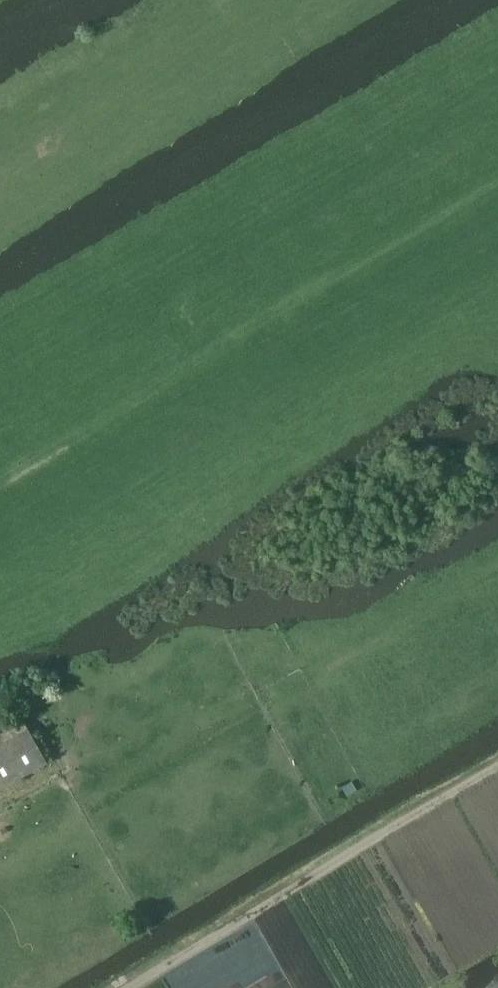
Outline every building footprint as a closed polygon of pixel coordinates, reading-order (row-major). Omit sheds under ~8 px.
[(45,762),(16,708),(0,717),(0,787),(45,762)]
